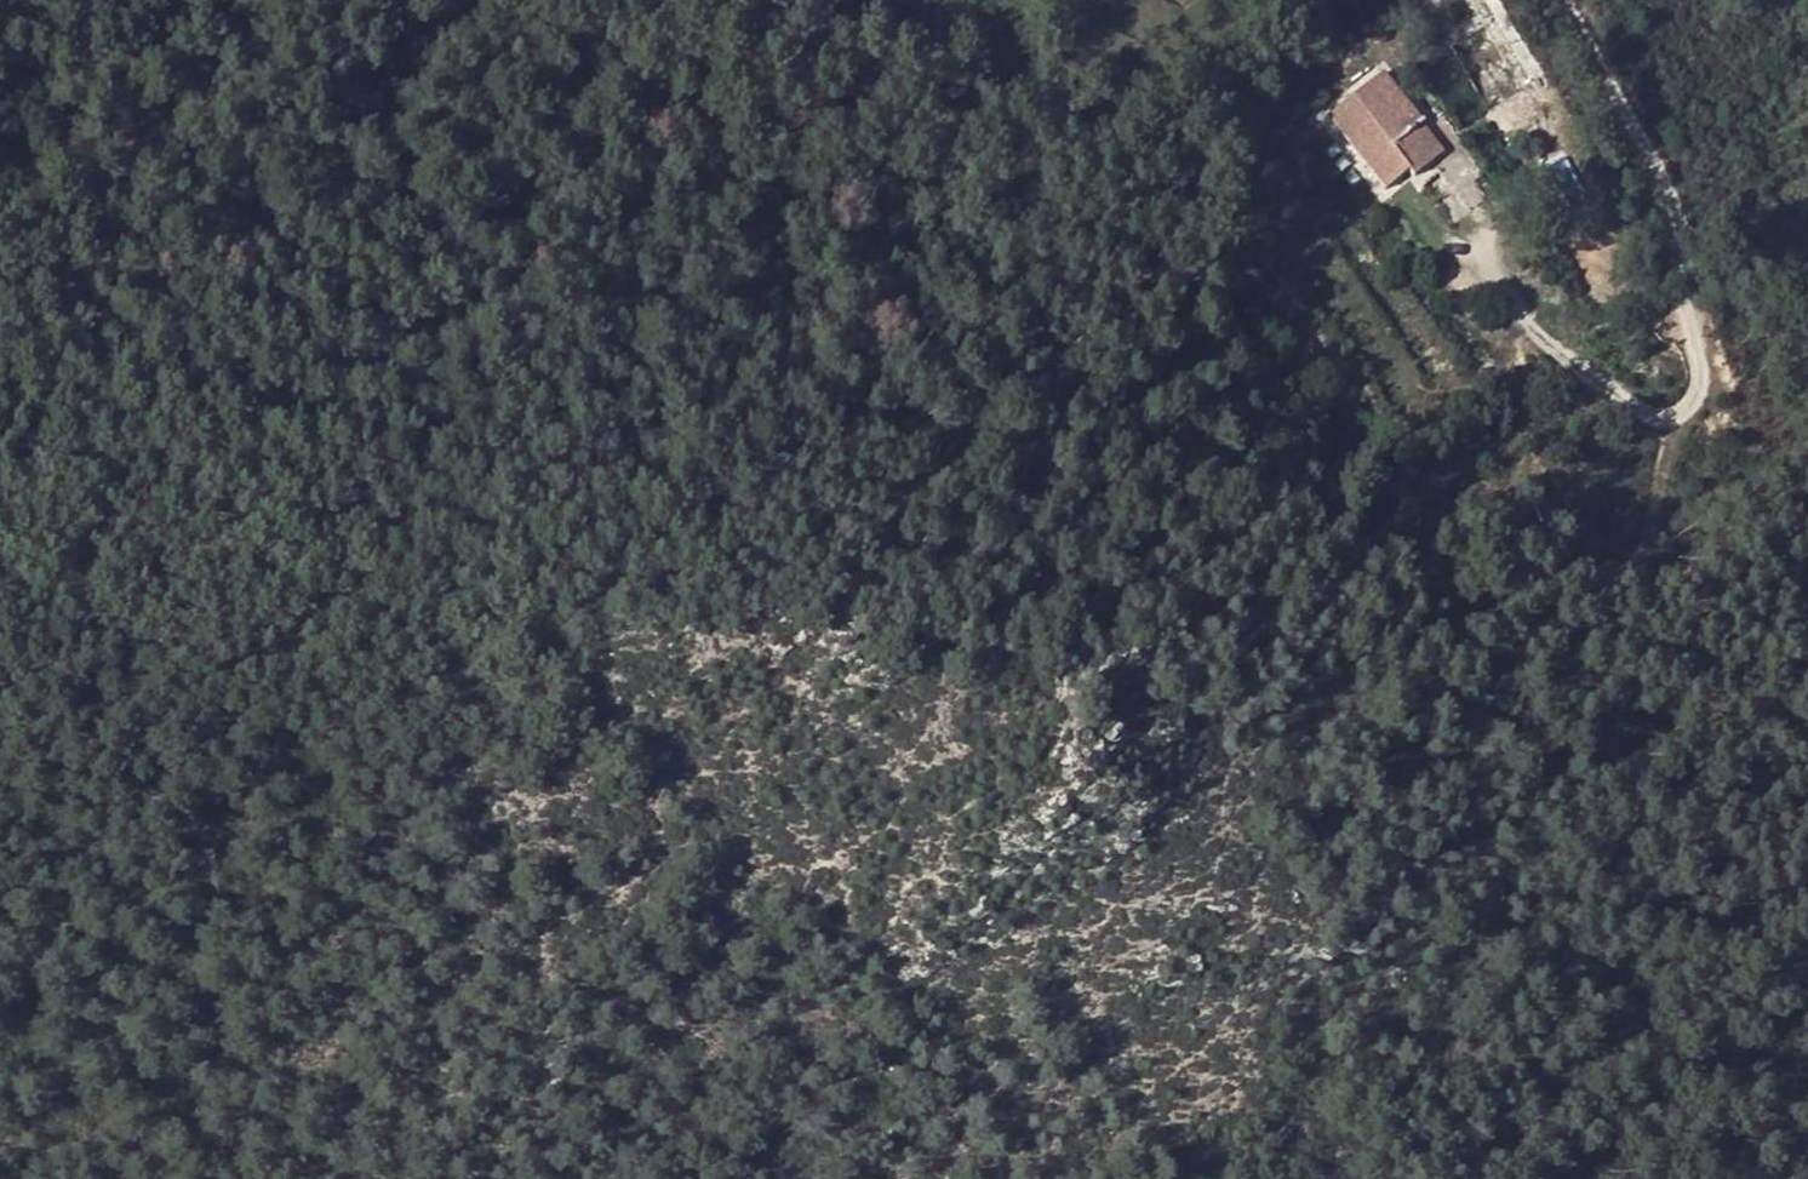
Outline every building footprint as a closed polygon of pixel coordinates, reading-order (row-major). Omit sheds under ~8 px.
[(1413,177),(1433,162),(1410,133),(1421,125),(1382,76),(1330,118),(1386,188),(1408,171),(1413,177)] [(1442,153),(1421,125),(1410,133),(1433,162),(1442,153)]
